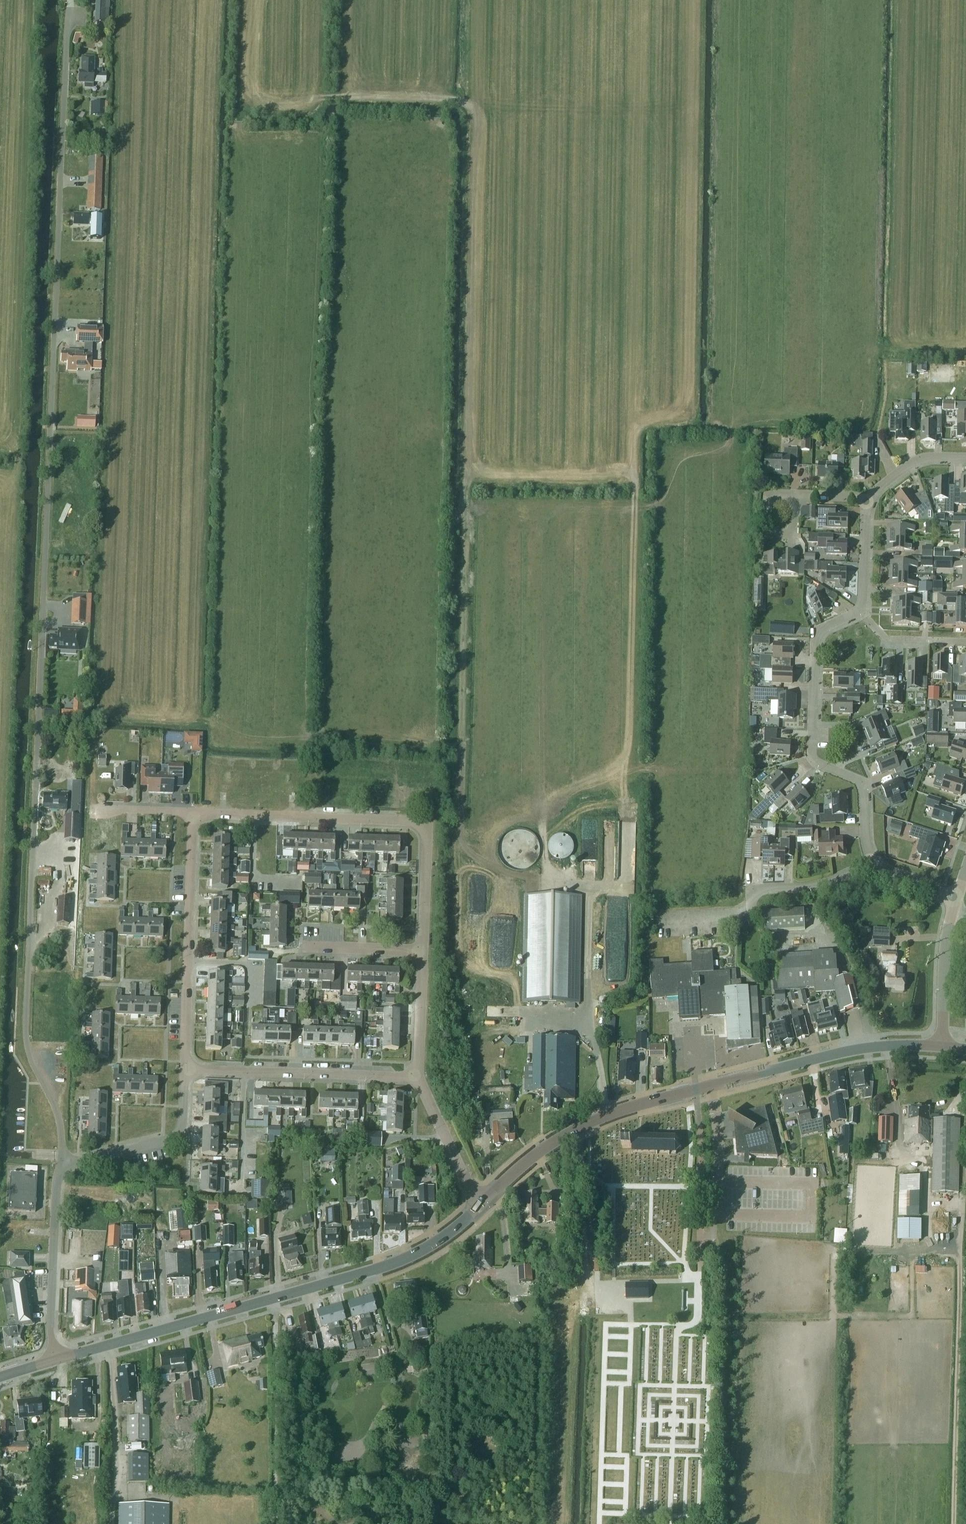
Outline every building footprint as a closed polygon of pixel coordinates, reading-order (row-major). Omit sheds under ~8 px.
[(95,22),(104,23),(105,3),(96,3),(95,22)] [(93,82),(105,82),(105,74),(101,74),(101,70),(97,70),(97,74),(93,74),(93,73),(91,73),(91,70),(93,70),(94,57),(81,57),(81,69),(83,69),(83,72),(78,72),(78,82),(85,82),(84,88),(92,88),(93,82)] [(91,115),(107,115),(107,102),(91,102),(91,115)] [(87,210),(101,210),(103,155),(89,154),(87,210)] [(88,216),(88,215),(73,215),(73,224),(87,225),(87,224),(90,224),(90,238),(100,239),(101,216),(90,216),(88,216)] [(61,353),(61,362),(67,362),(67,370),(77,371),(77,369),(84,369),(84,371),(90,371),(91,343),(85,342),(84,352),(65,351),(65,353),(61,353)] [(943,403),(943,411),(955,411),(955,403),(943,403)] [(891,431),(896,431),(896,441),(908,441),(909,428),(916,428),(916,413),(904,412),(904,417),(897,417),(897,416),(895,416),(895,417),(891,416),(890,433),(891,433),(891,431)] [(958,412),(957,439),(962,439),(962,446),(965,446),(965,412),(958,412)] [(921,441),(935,442),(936,428),(942,428),(942,416),(933,415),(933,423),(922,422),(921,441)] [(77,427),(89,427),(89,419),(77,419),(77,427)] [(801,451),(810,451),(811,438),(801,438),(801,451)] [(865,480),(865,475),(874,475),(875,461),(871,461),(871,456),(872,456),(873,442),(863,442),(863,456),(864,456),(864,462),(852,461),(851,471),(854,471),(853,479),(865,480)] [(766,457),(765,472),(775,473),(775,474),(789,475),(789,467),(797,467),(797,450),(785,449),(784,458),(766,457)] [(831,478),(837,479),(838,468),(844,468),(844,456),(837,456),(837,464),(819,463),(819,477),(831,478)] [(961,505),(965,505),(965,476),(961,476),(961,490),(955,490),(954,504),(961,505)] [(945,513),(954,513),(954,497),(948,497),(949,480),(935,480),(934,499),(945,499),(945,513)] [(907,490),(895,499),(907,515),(916,508),(921,515),(931,507),(925,492),(918,494),(919,498),(915,500),(907,490)] [(809,507),(803,507),(801,510),(801,519),(809,519),(809,507)] [(819,508),(819,521),(824,521),(823,528),(828,528),(847,529),(848,515),(835,515),(836,508),(819,508)] [(888,526),(887,538),(905,539),(905,531),(915,531),(915,527),(905,526),(888,526)] [(960,540),(965,540),(965,528),(961,528),(951,528),(951,532),(960,533),(960,540)] [(847,542),(847,541),(833,541),(833,535),(809,534),(809,543),(820,543),(820,549),(828,549),(827,555),(847,555),(847,548),(848,548),(849,543),(847,542)] [(905,539),(887,538),(887,550),(904,551),(914,551),(914,546),(905,546),(905,539)] [(960,540),(960,548),(951,547),(950,552),(960,552),(965,553),(965,540),(960,540)] [(923,546),(922,557),(932,557),(933,547),(923,546)] [(934,548),(934,557),(944,558),(944,549),(934,548)] [(799,552),(787,552),(786,556),(777,556),(777,555),(764,555),(764,575),(775,575),(775,573),(781,573),(781,574),(798,575),(799,561),(799,552)] [(921,566),(933,567),(933,558),(921,558),(921,566)] [(952,559),(935,558),(934,567),(951,568),(952,559)] [(845,583),(846,583),(846,569),(832,569),(833,563),(805,562),(804,571),(827,571),(827,582),(835,583),(835,587),(837,589),(842,589),(844,587),(845,583)] [(891,562),(890,574),(908,575),(908,567),(917,567),(918,563),(908,562),(891,562)] [(963,576),(965,576),(965,564),(964,564),(954,564),(954,568),(963,569),(963,576)] [(908,575),(890,574),(890,586),(907,587),(917,587),(917,582),(908,582),(908,575)] [(963,576),(963,584),(953,584),(953,588),(963,588),(963,589),(965,589),(965,576),(963,576)] [(763,609),(764,579),(755,578),(754,603),(757,603),(757,609),(763,609)] [(921,582),(920,593),(932,593),(932,583),(921,582)] [(832,593),(819,585),(816,591),(817,595),(810,599),(811,602),(809,603),(811,608),(814,608),(817,615),(829,609),(824,598),(827,597),(829,598),(832,593)] [(923,604),(933,604),(933,594),(923,594),(923,604)] [(956,613),(965,613),(965,601),(957,601),(957,595),(938,594),(938,604),(938,606),(945,606),(945,605),(956,606),(956,613)] [(894,599),(893,611),(911,612),(911,604),(920,604),(921,600),(911,600),(911,599),(894,599)] [(86,602),(72,601),(71,623),(85,624),(86,602)] [(911,612),(893,611),(893,624),(910,624),(920,624),(920,620),(911,619),(911,612)] [(922,624),(932,624),(932,613),(922,613),(922,624)] [(956,613),(956,621),(946,620),(946,625),(956,625),(965,626),(965,613),(956,613)] [(781,624),(780,633),(793,634),(794,625),(781,624)] [(58,637),(50,637),(49,648),(57,648),(57,650),(79,651),(80,631),(58,630),(58,637)] [(793,644),(774,644),(773,656),(761,656),(760,656),(752,656),(751,662),(760,663),(791,664),(791,658),(793,658),(793,644)] [(946,684),(952,684),(952,670),(947,669),(948,657),(934,657),(934,674),(942,674),(942,680),(947,680),(946,684)] [(878,669),(878,679),(897,679),(897,662),(883,661),(883,669),(878,669)] [(908,662),(908,681),(907,688),(927,689),(927,677),(922,677),(922,663),(908,662)] [(773,683),(792,683),(792,669),(790,669),(791,664),(760,663),(760,670),(773,670),(773,683)] [(847,694),(865,694),(866,687),(853,687),(853,674),(834,674),(834,688),(848,688),(847,694)] [(893,704),(902,704),(902,687),(894,687),(893,704)] [(793,705),(795,705),(796,696),(784,696),(784,690),(754,689),(753,703),(767,703),(767,701),(779,702),(779,718),(793,719),(793,705)] [(929,692),(929,700),(939,701),(939,693),(929,692)] [(965,701),(965,693),(954,693),(954,701),(965,701)] [(833,714),(852,714),(852,703),(865,704),(866,695),(847,694),(847,700),(834,700),(833,714)] [(965,723),(965,710),(965,704),(949,704),(949,717),(954,717),(954,723),(965,723)] [(862,726),(866,737),(886,729),(883,722),(889,720),(885,710),(871,716),(873,721),(862,726)] [(68,719),(80,720),(80,712),(73,711),(68,719)] [(937,733),(937,719),(928,718),(928,732),(937,733)] [(916,737),(925,733),(923,728),(914,731),(916,737)] [(771,755),(789,756),(790,742),(777,742),(777,730),(765,729),(764,744),(771,744),(771,755)] [(886,729),(866,737),(871,748),(882,743),(884,749),(898,743),(894,733),(889,736),(886,729)] [(202,734),(185,734),(185,742),(193,742),(193,751),(201,751),(202,734)] [(948,743),(948,735),(927,734),(927,742),(948,743)] [(955,742),(950,757),(961,761),(962,759),(965,760),(965,747),(965,746),(965,745),(955,742)] [(894,769),(896,774),(908,770),(904,761),(898,764),(894,754),(876,761),(881,774),(894,769)] [(116,770),(115,790),(127,790),(128,775),(134,776),(135,764),(124,763),(124,770),(116,770)] [(161,773),(160,793),(172,794),(173,787),(182,787),(183,765),(168,764),(168,773),(161,773)] [(941,790),(960,796),(965,782),(949,777),(951,769),(937,764),(933,777),(944,780),(941,790)] [(148,793),(160,793),(161,773),(154,773),(154,767),(141,766),(141,786),(149,786),(148,793)] [(908,770),(896,774),(892,776),(895,781),(882,786),(888,799),(905,792),(901,782),(911,778),(908,770)] [(767,797),(773,804),(782,795),(779,792),(788,782),(778,772),(765,785),(772,792),(767,797)] [(72,815),(79,816),(81,782),(73,781),(72,815)] [(782,795),(773,804),(779,810),(788,802),(796,810),(809,797),(799,787),(786,799),(782,795)] [(49,810),(66,811),(67,794),(59,794),(59,793),(50,793),(50,794),(44,794),(43,808),(49,809),(49,810)] [(833,811),(825,811),(825,815),(820,815),(821,823),(836,823),(835,815),(847,815),(846,795),(832,796),(833,811)] [(932,819),(951,825),(956,811),(939,806),(941,800),(929,796),(926,806),(935,809),(932,819)] [(749,816),(749,819),(757,820),(766,811),(761,805),(755,811),(752,814),(749,816)] [(818,807),(811,807),(805,826),(816,825),(815,816),(818,816),(818,807)] [(66,839),(77,839),(78,817),(67,816),(66,839)] [(890,829),(900,832),(903,824),(892,820),(890,829)] [(761,827),(761,828),(767,828),(767,833),(770,833),(775,833),(775,823),(761,822),(761,826),(761,827)] [(795,827),(796,838),(813,837),(812,826),(795,827)] [(920,862),(936,867),(941,852),(942,852),(945,845),(935,841),(937,834),(913,826),(910,836),(920,840),(917,850),(919,854),(922,856),(920,862)] [(835,838),(835,831),(815,832),(815,841),(818,841),(819,845),(820,856),(831,855),(831,857),(837,857),(837,856),(843,856),(843,849),(842,849),(842,838),(835,838)] [(549,843),(561,862),(578,851),(566,832),(549,843)] [(121,857),(136,858),(136,841),(126,840),(127,833),(122,833),(121,857)] [(136,858),(150,858),(151,841),(141,841),(141,833),(137,833),(136,841),(136,858)] [(151,834),(151,841),(150,858),(165,859),(166,842),(155,841),(155,834),(151,834)] [(296,836),(283,835),(283,851),(293,851),(292,859),(297,860),(297,851),(295,851),(296,836)] [(213,837),(213,850),(228,851),(228,849),(229,841),(237,841),(237,836),(228,836),(228,837),(213,837)] [(305,852),(305,860),(310,860),(310,852),(308,852),(309,836),(296,836),(295,851),(297,851),(305,852)] [(318,852),(318,860),(322,860),(323,852),(321,852),(321,837),(309,836),(308,852),(310,852),(318,852)] [(331,852),(330,861),(335,861),(335,852),(334,852),(334,837),(321,837),(321,852),(323,852),(331,852)] [(357,862),(362,862),(362,853),(360,853),(361,838),(348,837),(347,853),(355,853),(355,855),(356,857),(358,857),(357,862)] [(375,862),(375,854),(373,854),(374,838),(361,838),(360,853),(362,853),(370,854),(370,862),(375,862)] [(387,862),(388,854),(386,854),(386,839),(374,838),(373,854),(375,854),(383,854),(383,862),(387,862)] [(386,854),(388,854),(396,855),(395,863),(407,863),(407,849),(399,849),(399,839),(386,839),(386,854)] [(763,866),(774,866),(775,847),(768,847),(768,841),(752,840),(752,859),(763,859),(763,866)] [(781,842),(781,847),(775,847),(774,866),(784,867),(785,858),(793,858),(794,842),(781,842)] [(213,850),(212,863),(228,863),(228,861),(228,853),(237,853),(237,849),(228,849),(228,851),(213,850)] [(94,871),(98,871),(115,872),(115,857),(98,856),(98,867),(91,866),(90,871),(94,871)] [(212,863),(212,875),(227,876),(228,874),(228,866),(236,866),(236,861),(228,861),(228,863),(212,863)] [(355,867),(355,861),(341,861),(341,872),(362,873),(362,867),(355,867)] [(240,874),(250,874),(250,862),(241,862),(240,874)] [(90,885),(97,885),(114,886),(115,872),(98,871),(97,881),(90,881),(90,885)] [(227,876),(212,875),(212,888),(227,889),(227,878),(236,879),(236,874),(228,874),(227,876)] [(236,883),(248,883),(249,874),(236,874),(236,883)] [(321,874),(304,874),(304,882),(321,883),(321,874)] [(386,893),(386,894),(402,895),(402,882),(387,881),(387,880),(379,880),(378,884),(387,885),(386,893)] [(114,886),(97,885),(97,895),(89,895),(89,900),(94,900),(114,901),(114,886)] [(308,909),(321,909),(321,894),(323,894),(323,886),(319,885),(318,894),(308,893),(308,909)] [(331,894),(323,894),(321,894),(321,909),(333,910),(334,894),(336,894),(336,886),(331,886),(331,894)] [(333,910),(346,910),(346,895),(348,895),(348,886),(344,886),(344,894),(336,894),(334,894),(333,910)] [(366,905),(366,887),(356,887),(356,895),(348,895),(346,895),(346,910),(359,910),(359,904),(366,905)] [(402,907),(402,906),(402,895),(386,894),(386,893),(378,892),(378,897),(386,897),(386,905),(386,907),(402,907)] [(279,893),(279,903),(289,903),(289,893),(279,893)] [(289,893),(289,903),(299,904),(299,893),(289,893)] [(226,905),(235,906),(235,895),(217,894),(217,902),(211,902),(211,915),(226,915),(226,913),(226,905)] [(523,1002),(580,1003),(581,895),(525,894),(523,1002)] [(70,900),(58,899),(57,923),(68,923),(70,900)] [(401,920),(402,907),(386,907),(386,905),(378,905),(378,910),(386,910),(386,920),(401,920)] [(262,906),(262,911),(270,911),(270,919),(270,921),(285,921),(288,920),(288,916),(286,915),(286,909),(271,908),(271,907),(262,906)] [(124,919),(124,912),(119,911),(118,936),(133,936),(133,919),(124,919)] [(138,919),(138,912),(134,912),(133,919),(133,936),(147,937),(148,920),(138,919)] [(162,937),(163,920),(152,920),(153,913),(148,912),(148,920),(147,937),(162,937)] [(211,915),(210,927),(226,928),(226,926),(226,918),(234,918),(234,914),(226,913),(226,915),(211,915)] [(804,913),(764,914),(765,934),(805,932),(804,913)] [(270,924),(269,932),(269,934),(285,934),(285,921),(270,921),(270,919),(262,919),(261,924),(270,924)] [(225,931),(234,931),(234,926),(226,926),(226,928),(210,927),(210,940),(225,941),(225,939),(225,931)] [(269,934),(269,932),(261,932),(261,936),(269,936),(269,947),(285,947),(285,934),(269,934)] [(88,949),(95,950),(112,950),(112,935),(95,935),(95,945),(88,945),(88,949)] [(873,946),(890,947),(890,936),(873,935),(873,946)] [(225,941),(210,940),(209,953),(225,953),(225,943),(233,944),(233,939),(225,939),(225,941)] [(237,957),(245,957),(246,941),(241,940),(237,940),(237,957)] [(256,953),(256,947),(248,947),(248,960),(268,960),(268,953),(256,953)] [(111,965),(112,950),(95,950),(94,960),(87,959),(87,964),(94,964),(111,965)] [(845,1013),(845,1011),(853,1008),(852,1005),(858,1003),(851,977),(845,975),(838,975),(838,974),(833,974),(831,950),(813,952),(814,958),(780,960),(777,967),(778,990),(816,987),(816,993),(835,992),(841,1014),(845,1013)] [(760,1043),(757,988),(747,988),(742,988),(741,980),(736,980),(731,981),(730,975),(730,971),(714,972),(713,951),(691,952),(692,964),(664,966),(663,960),(650,961),(652,999),(678,998),(680,1020),(701,1019),(701,1017),(725,1016),(725,1011),(727,1011),(729,1040),(726,1041),(727,1053),(728,1053),(749,1048),(748,1045),(755,1043),(760,1043)] [(882,961),(883,961),(883,968),(890,969),(890,976),(887,976),(886,988),(896,988),(896,991),(904,991),(905,977),(901,977),(902,968),(895,968),(895,962),(897,962),(897,953),(883,953),(882,961)] [(111,965),(94,964),(94,974),(87,974),(86,978),(111,979),(111,965)] [(296,990),(297,982),(295,982),(295,966),(282,966),(282,981),(292,982),(292,990),(296,990)] [(309,990),(309,982),(307,982),(308,967),(295,966),(295,982),(297,982),(305,982),(304,990),(309,990)] [(321,991),(322,983),(320,983),(320,967),(308,967),(307,982),(309,982),(317,982),(317,991),(321,991)] [(320,967),(320,983),(322,983),(321,991),(340,992),(340,975),(333,974),(333,968),(320,967)] [(361,992),(362,984),(360,984),(360,969),(347,968),(347,984),(357,984),(357,992),(361,992)] [(374,993),(374,985),(372,985),(373,969),(360,969),(360,984),(362,984),(369,984),(369,993),(374,993)] [(386,993),(387,985),(385,985),(385,970),(373,969),(372,985),(374,985),(382,985),(382,993),(386,993)] [(385,985),(387,985),(395,985),(394,994),(399,994),(399,985),(398,985),(398,970),(385,970),(385,985)] [(232,977),(232,972),(223,972),(223,974),(208,973),(208,986),(223,987),(223,985),(224,977),(232,977)] [(208,986),(207,999),(223,999),(223,997),(223,989),(231,990),(232,985),(223,985),(223,987),(208,986)] [(116,1014),(130,1015),(131,998),(121,998),(121,990),(116,990),(116,1014)] [(131,991),(131,998),(130,1015),(145,1015),(145,998),(135,998),(135,991),(131,991)] [(160,999),(150,999),(150,991),(145,991),(145,998),(145,1015),(159,1016),(160,999)] [(775,991),(775,999),(785,998),(785,991),(775,991)] [(797,992),(801,1006),(808,1005),(805,991),(797,992)] [(207,999),(207,1011),(222,1012),(223,1010),(223,1002),(231,1002),(231,998),(223,997),(223,999),(207,999)] [(340,1010),(356,1010),(357,998),(340,997),(340,1010)] [(822,1001),(816,1003),(808,1005),(812,1024),(816,1023),(818,1034),(838,1029),(835,1018),(833,1007),(824,1009),(822,1001)] [(383,1014),(383,1022),(383,1024),(399,1024),(399,1011),(384,1011),(384,1009),(375,1009),(375,1014),(383,1014)] [(207,1011),(206,1024),(222,1024),(222,1023),(222,1015),(231,1015),(231,1010),(223,1010),(222,1012),(207,1011)] [(251,1043),(264,1043),(265,1028),(267,1028),(267,1010),(262,1010),(262,1028),(252,1027),(251,1043)] [(267,1028),(265,1028),(264,1043),(277,1044),(277,1028),(279,1028),(280,1010),(269,1010),(269,1018),(275,1018),(274,1028),(267,1028)] [(798,1010),(791,1012),(793,1021),(797,1039),(809,1036),(803,1011),(799,1012),(798,1010)] [(648,1022),(648,1012),(637,1012),(638,1031),(643,1031),(642,1022),(648,1022)] [(277,1028),(277,1044),(290,1044),(290,1029),(295,1029),(296,1013),(287,1013),(287,1028),(279,1028),(277,1028)] [(85,1028),(92,1028),(109,1029),(110,1014),(93,1014),(92,1024),(85,1024),(85,1028)] [(786,1047),(791,1046),(792,1043),(791,1040),(794,1040),(790,1026),(792,1026),(790,1016),(783,1017),(785,1023),(769,1027),(771,1035),(769,1036),(773,1051),(784,1048),(783,1045),(786,1047)] [(303,1044),(315,1045),(316,1029),(318,1029),(318,1021),(314,1021),(313,1029),(303,1029),(303,1044)] [(315,1045),(317,1045),(328,1045),(329,1030),(331,1030),(331,1022),(326,1021),(326,1030),(318,1029),(316,1029),(315,1045)] [(338,1030),(331,1030),(329,1030),(328,1045),(341,1046),(341,1030),(343,1030),(343,1022),(339,1022),(338,1030)] [(351,1031),(343,1030),(341,1030),(341,1046),(354,1046),(354,1041),(361,1041),(361,1044),(360,1044),(361,1044),(362,1023),(351,1022),(351,1031)] [(383,1027),(383,1035),(383,1037),(398,1037),(399,1024),(383,1024),(383,1022),(375,1022),(375,1027),(383,1027)] [(222,1023),(222,1024),(206,1024),(206,1037),(222,1037),(222,1035),(222,1027),(230,1028),(230,1023),(229,1023),(222,1023)] [(84,1043),(92,1043),(109,1043),(109,1029),(92,1028),(92,1038),(84,1038),(84,1043)] [(636,1034),(636,1051),(647,1051),(647,1034),(636,1034)] [(230,1036),(222,1035),(222,1037),(206,1037),(206,1049),(221,1050),(221,1040),(230,1040),(230,1036)] [(383,1037),(383,1035),(375,1035),(374,1039),(383,1039),(382,1049),(398,1050),(398,1037),(383,1037)] [(576,1037),(534,1037),(533,1080),(525,1080),(525,1091),(533,1091),(533,1092),(545,1092),(545,1110),(557,1110),(557,1100),(575,1100),(576,1037)] [(109,1043),(92,1043),(91,1053),(84,1053),(84,1057),(108,1058),(109,1043)] [(650,1045),(650,1058),(665,1058),(665,1044),(650,1045)] [(619,1082),(633,1083),(633,1071),(634,1071),(635,1064),(634,1064),(634,1059),(624,1058),(624,1063),(620,1063),(619,1082)] [(652,1084),(661,1084),(661,1068),(653,1067),(652,1084)] [(866,1068),(849,1071),(851,1082),(851,1085),(856,1084),(857,1089),(861,1089),(863,1099),(871,1098),(873,1083),(868,1082),(868,1079),(866,1068)] [(113,1093),(127,1094),(128,1077),(118,1076),(118,1069),(114,1069),(113,1093)] [(127,1094),(142,1094),(142,1077),(132,1077),(133,1070),(128,1069),(128,1077),(127,1094)] [(146,1070),(143,1070),(142,1077),(142,1094),(157,1095),(157,1078),(147,1077),(147,1070),(146,1070)] [(831,1093),(836,1093),(837,1098),(829,1099),(832,1122),(847,1120),(844,1100),(849,1100),(845,1074),(830,1076),(831,1084),(830,1084),(831,1093)] [(204,1091),(203,1103),(219,1104),(219,1102),(219,1094),(228,1095),(228,1083),(212,1082),(212,1091),(204,1091)] [(802,1089),(780,1094),(784,1107),(785,1114),(798,1111),(801,1122),(811,1120),(809,1113),(807,1113),(805,1102),(802,1089)] [(82,1107),(89,1107),(106,1107),(107,1093),(90,1092),(90,1103),(82,1102),(82,1107)] [(268,1116),(268,1108),(266,1108),(267,1093),(254,1092),(253,1108),(263,1108),(263,1116),(268,1116)] [(387,1097),(387,1105),(387,1107),(402,1107),(403,1094),(388,1094),(388,1092),(379,1092),(379,1096),(387,1097)] [(280,1117),(281,1109),(279,1109),(279,1093),(267,1093),(266,1108),(268,1108),(276,1109),(276,1117),(280,1117)] [(293,1117),(293,1109),(291,1109),(292,1094),(279,1093),(279,1109),(281,1109),(289,1109),(288,1117),(293,1117)] [(291,1109),(293,1109),(301,1109),(301,1118),(306,1118),(306,1109),(304,1109),(305,1094),(292,1094),(291,1109)] [(333,1119),(333,1111),(331,1110),(332,1095),(319,1095),(318,1110),(328,1110),(328,1119),(333,1119)] [(345,1119),(346,1111),(344,1111),(344,1095),(332,1095),(331,1110),(333,1111),(341,1111),(341,1119),(345,1119)] [(344,1111),(346,1111),(354,1111),(353,1119),(358,1120),(358,1111),(357,1111),(357,1096),(344,1095),(344,1111)] [(482,1100),(483,1116),(491,1115),(489,1099),(482,1100)] [(219,1104),(203,1103),(203,1116),(209,1117),(209,1123),(226,1123),(227,1115),(219,1115),(219,1107),(227,1107),(227,1103),(219,1102),(219,1104)] [(387,1109),(386,1117),(386,1119),(402,1120),(402,1107),(387,1107),(387,1105),(379,1104),(379,1109),(387,1109)] [(82,1121),(89,1121),(106,1122),(106,1107),(89,1107),(89,1117),(82,1117),(82,1121)] [(735,1121),(734,1122),(737,1155),(778,1157),(765,1107),(739,1114),(738,1115),(734,1113),(731,1119),(735,1121)] [(932,1192),(959,1193),(960,1119),(934,1118),(934,1136),(932,1136),(932,1118),(929,1118),(930,1107),(909,1107),(909,1120),(906,1120),(905,1143),(931,1144),(932,1139),(934,1139),(932,1192)] [(512,1114),(491,1115),(493,1145),(502,1145),(502,1142),(514,1141),(513,1132),(513,1131),(514,1131),(514,1127),(512,1127),(512,1114)] [(386,1119),(386,1117),(378,1117),(378,1122),(386,1122),(386,1132),(401,1133),(402,1120),(386,1119)] [(879,1118),(878,1142),(893,1143),(893,1118),(879,1118)] [(106,1122),(89,1121),(88,1131),(81,1131),(81,1136),(105,1137),(106,1122)] [(353,1122),(353,1125),(346,1125),(346,1130),(357,1130),(357,1122),(353,1122)] [(226,1133),(226,1128),(226,1123),(209,1123),(208,1129),(202,1129),(202,1142),(217,1142),(217,1141),(218,1133),(226,1133)] [(274,1136),(280,1136),(280,1129),(268,1129),(267,1136),(268,1136),(268,1143),(273,1143),(274,1136)] [(338,1130),(332,1130),(332,1134),(327,1133),(327,1140),(338,1140),(338,1130)] [(371,1145),(382,1144),(381,1133),(371,1133),(371,1145)] [(632,1139),(623,1138),(623,1148),(632,1148),(632,1152),(675,1153),(680,1149),(680,1142),(675,1137),(632,1135),(632,1139)] [(217,1142),(202,1142),(201,1155),(217,1155),(217,1145),(226,1146),(226,1141),(217,1141),(217,1142)] [(239,1141),(229,1141),(229,1149),(238,1149),(239,1141)] [(404,1154),(401,1147),(396,1149),(399,1156),(404,1154)] [(334,1151),(321,1151),(321,1161),(335,1161),(334,1151)] [(201,1167),(200,1180),(216,1181),(216,1179),(216,1171),(225,1171),(225,1167),(216,1166),(216,1168),(201,1167)] [(392,1182),(402,1183),(403,1168),(392,1168),(392,1182)] [(8,1211),(35,1212),(37,1175),(10,1173),(8,1211)] [(900,1216),(922,1216),(922,1175),(901,1175),(900,1216)] [(200,1180),(200,1193),(207,1193),(214,1194),(215,1194),(216,1184),(224,1184),(224,1179),(216,1179),(216,1181),(200,1180)] [(251,1181),(251,1200),(270,1199),(270,1182),(251,1181)] [(406,1203),(406,1224),(424,1224),(423,1207),(422,1207),(422,1204),(428,1204),(428,1186),(419,1186),(419,1204),(414,1204),(414,1203),(406,1203)] [(538,1223),(538,1217),(547,1217),(547,1223),(558,1223),(559,1204),(548,1204),(547,1209),(538,1209),(539,1204),(537,1204),(537,1192),(528,1192),(527,1209),(525,1209),(525,1222),(538,1223)] [(384,1221),(384,1232),(400,1233),(400,1222),(400,1214),(393,1214),(393,1200),(383,1200),(383,1214),(385,1215),(384,1221)] [(207,1211),(221,1211),(221,1201),(207,1202),(207,1211)] [(257,1210),(257,1201),(247,1201),(247,1210),(257,1210)] [(358,1216),(358,1222),(350,1222),(351,1228),(350,1228),(351,1240),(371,1238),(370,1226),(371,1226),(372,1225),(372,1222),(370,1221),(366,1221),(365,1216),(368,1215),(367,1202),(357,1202),(358,1216)] [(327,1230),(321,1230),(322,1248),(340,1247),(340,1230),(341,1230),(340,1224),(339,1203),(328,1203),(329,1209),(326,1209),(326,1226),(327,1226),(327,1230)] [(187,1229),(186,1210),(175,1210),(177,1230),(187,1229)] [(268,1237),(268,1220),(259,1220),(259,1237),(268,1237)] [(136,1222),(137,1230),(152,1229),(152,1221),(136,1222)] [(899,1221),(899,1241),(919,1241),(920,1221),(899,1221)] [(120,1224),(120,1240),(133,1241),(133,1225),(120,1224)] [(119,1228),(109,1227),(108,1247),(118,1248),(119,1228)] [(194,1227),(195,1242),(204,1242),(203,1227),(194,1227)] [(179,1231),(179,1241),(191,1241),(191,1230),(179,1231)] [(224,1246),(231,1246),(231,1238),(234,1238),(234,1232),(224,1232),(224,1246)] [(284,1260),(287,1270),(301,1266),(298,1255),(303,1254),(301,1247),(297,1248),(294,1235),(278,1239),(282,1252),(282,1254),(284,1259),(284,1260)] [(476,1254),(473,1254),(473,1269),(491,1268),(492,1251),(489,1251),(490,1237),(476,1237),(476,1254)] [(249,1261),(249,1277),(263,1277),(263,1267),(264,1267),(264,1262),(263,1262),(262,1261),(260,1261),(260,1252),(256,1253),(256,1243),(250,1243),(250,1261),(249,1261)] [(214,1271),(214,1264),(213,1262),(218,1261),(218,1250),(205,1251),(206,1265),(204,1265),(205,1272),(204,1272),(205,1290),(217,1289),(216,1279),(217,1277),(217,1272),(215,1271),(214,1271)] [(165,1252),(167,1288),(173,1288),(174,1301),(190,1300),(189,1287),(191,1287),(189,1251),(165,1252)] [(228,1267),(227,1267),(227,1272),(229,1271),(229,1283),(231,1283),(231,1284),(236,1284),(236,1282),(238,1282),(242,1282),(242,1280),(241,1274),(242,1273),(241,1265),(243,1265),(242,1253),(235,1254),(235,1255),(228,1256),(229,1266),(228,1266),(228,1267)] [(11,1267),(28,1267),(28,1254),(11,1254),(11,1267)] [(100,1283),(101,1263),(92,1262),(92,1270),(76,1270),(75,1291),(95,1291),(95,1283),(100,1283)] [(140,1272),(141,1282),(155,1281),(153,1263),(147,1263),(148,1272),(140,1272)] [(519,1267),(519,1281),(533,1281),(532,1267),(519,1267)] [(8,1325),(8,1329),(2,1330),(5,1348),(25,1345),(23,1327),(33,1325),(26,1277),(25,1277),(24,1272),(14,1274),(15,1279),(9,1280),(10,1285),(2,1287),(3,1292),(11,1291),(13,1304),(8,1305),(10,1316),(14,1315),(16,1324),(8,1325)] [(117,1296),(116,1296),(117,1302),(116,1302),(117,1308),(118,1308),(118,1319),(130,1318),(129,1308),(130,1307),(130,1301),(129,1301),(127,1281),(118,1282),(119,1294),(117,1294),(117,1296)] [(648,1283),(626,1284),(626,1299),(648,1298),(648,1283)] [(136,1298),(137,1306),(138,1313),(149,1312),(149,1303),(150,1303),(149,1298),(148,1298),(148,1296),(143,1297),(143,1293),(146,1292),(145,1287),(142,1287),(142,1284),(134,1285),(135,1291),(136,1291),(137,1298),(136,1298)] [(102,1312),(103,1323),(113,1322),(112,1306),(113,1306),(112,1300),(111,1294),(101,1295),(101,1301),(103,1301),(104,1307),(101,1307),(101,1313),(102,1312)] [(370,1319),(369,1313),(375,1312),(371,1297),(360,1301),(367,1328),(368,1328),(369,1327),(372,1327),(373,1326),(371,1319),(370,1319)] [(75,1326),(86,1326),(87,1317),(91,1318),(92,1301),(73,1300),(73,1312),(76,1312),(75,1326)] [(359,1316),(360,1321),(359,1321),(362,1329),(367,1328),(360,1301),(348,1304),(352,1318),(359,1316)] [(340,1306),(329,1309),(336,1336),(342,1335),(340,1327),(339,1327),(338,1322),(344,1320),(340,1306)] [(327,1325),(329,1330),(331,1338),(336,1336),(329,1309),(317,1313),(321,1327),(327,1325)] [(415,1332),(428,1330),(426,1313),(413,1314),(415,1332)] [(307,1315),(298,1317),(301,1329),(297,1330),(299,1340),(304,1339),(305,1344),(312,1342),(311,1334),(307,1315)] [(353,1334),(357,1349),(363,1348),(361,1342),(358,1332),(353,1334)] [(246,1336),(222,1342),(228,1366),(252,1360),(252,1359),(261,1357),(259,1349),(263,1347),(260,1335),(247,1338),(246,1336)] [(317,1335),(312,1336),(314,1351),(320,1350),(317,1335)] [(294,1355),(292,1339),(284,1340),(285,1356),(294,1355)] [(161,1375),(169,1374),(169,1381),(175,1381),(174,1374),(187,1372),(186,1364),(184,1352),(160,1354),(161,1367),(160,1368),(161,1375)] [(135,1403),(135,1417),(127,1417),(127,1440),(149,1440),(148,1416),(150,1416),(149,1394),(138,1394),(137,1378),(135,1378),(134,1366),(117,1368),(118,1378),(116,1378),(118,1404),(135,1403)] [(183,1383),(186,1403),(199,1402),(196,1381),(183,1383)] [(92,1382),(72,1382),(72,1395),(69,1395),(69,1419),(94,1419),(94,1395),(92,1395),(92,1382)] [(18,1402),(19,1417),(15,1418),(16,1432),(24,1431),(23,1417),(42,1415),(40,1400),(18,1402)] [(1,1430),(0,1430),(0,1451),(28,1451),(28,1442),(14,1442),(14,1438),(15,1438),(15,1427),(9,1427),(9,1422),(1,1422),(1,1430)] [(84,1469),(99,1469),(99,1444),(84,1444),(84,1469)] [(128,1455),(128,1482),(148,1482),(148,1454),(128,1455)] [(119,1523),(169,1523),(169,1504),(119,1504),(119,1523)]
